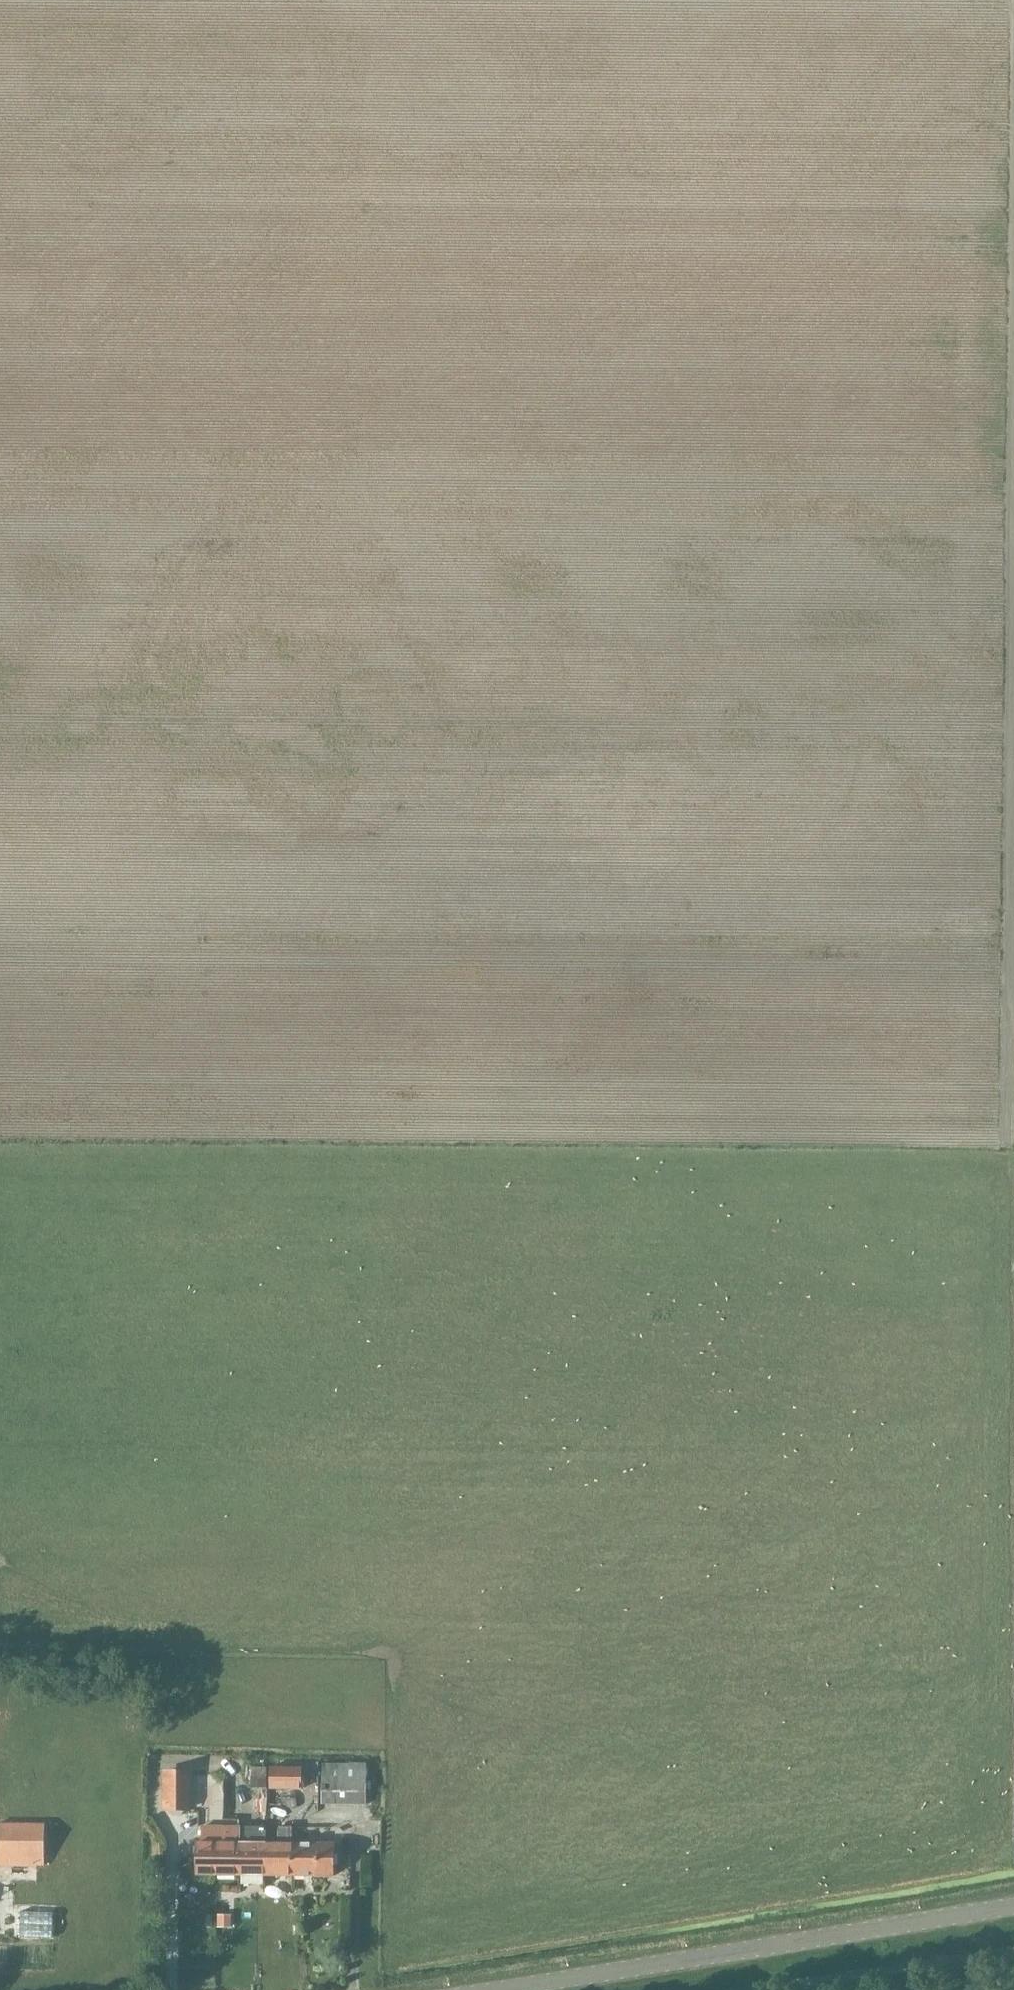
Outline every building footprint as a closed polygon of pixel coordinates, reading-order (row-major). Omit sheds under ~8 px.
[(322,1804),(366,1805),(366,1762),(349,1761),(349,1763),(322,1762),(322,1804)] [(251,1767),(251,1787),(267,1787),(267,1767),(251,1767)] [(270,1767),(270,1787),(302,1787),(302,1767),(270,1767)] [(192,1770),(174,1770),(163,1769),(163,1810),(191,1811),(192,1770)] [(44,1823),(0,1822),(0,1865),(44,1865),(44,1823)] [(240,1874),(241,1841),(241,1825),(203,1825),(202,1841),(197,1841),(197,1874),(240,1874)] [(292,1875),(293,1842),(293,1826),(279,1826),(279,1842),(266,1842),(266,1874),(292,1875)] [(266,1874),(266,1842),(241,1841),(240,1874),(266,1874)] [(293,1842),(292,1875),(336,1875),(336,1842),(293,1842)]
